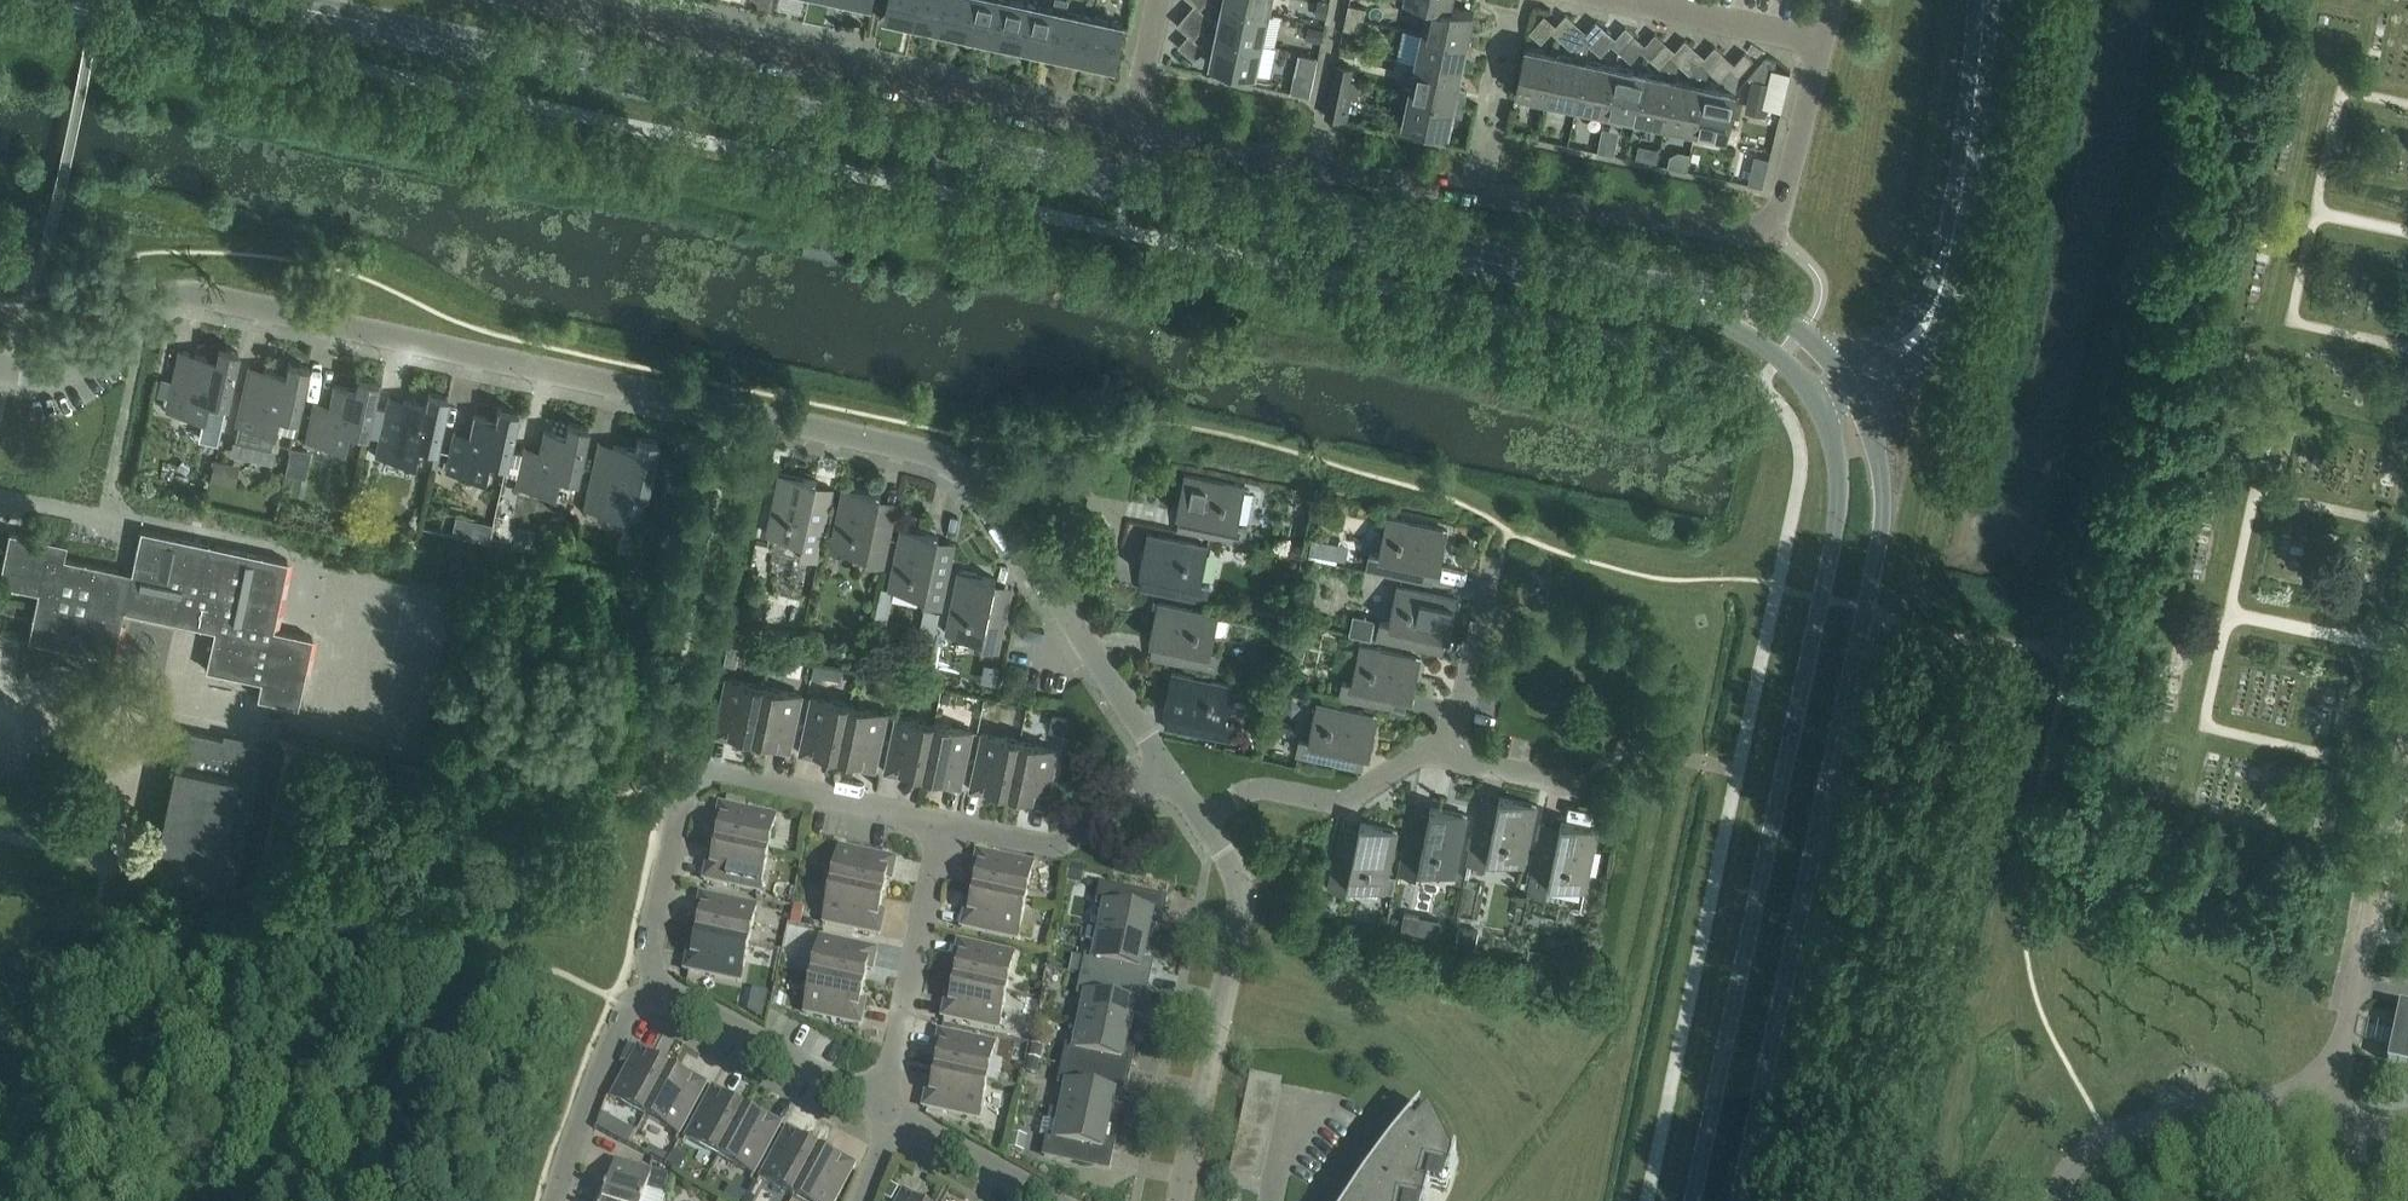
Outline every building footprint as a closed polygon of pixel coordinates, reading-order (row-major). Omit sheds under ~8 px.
[(919,0),(889,0),(885,17),(913,24),(919,0)] [(913,24),(942,30),(948,0),(919,0),(913,24)] [(942,30),(970,36),(978,0),(948,0),(942,30)] [(970,36),(998,42),(1007,0),(978,0),(970,36)] [(998,42),(1027,48),(1037,6),(1009,0),(1007,0),(998,42)] [(1064,12),(1067,0),(1052,0),(1051,9),(1037,6),(1027,48),(1055,54),(1064,12)] [(1200,9),(1207,0),(1189,0),(1200,9)] [(1268,13),(1270,0),(1224,0),(1223,4),(1268,13)] [(1328,2),(1318,0),(1317,0),(1314,17),(1325,19),(1328,2)] [(1422,32),(1476,44),(1479,33),(1469,31),(1473,11),(1449,6),(1450,7),(1428,3),(1428,4),(1422,32)] [(1216,33),(1261,44),(1268,13),(1223,4),(1216,33)] [(1346,16),(1363,20),(1366,8),(1349,4),(1346,16)] [(1084,60),(1093,18),(1064,12),(1055,54),(1084,60)] [(1550,31),(1558,38),(1573,21),(1565,14),(1550,31)] [(1184,16),(1177,25),(1194,39),(1201,30),(1184,16)] [(1363,20),(1346,16),(1344,28),(1361,32),(1363,20)] [(1093,18),(1084,60),(1113,67),(1122,24),(1093,18)] [(1580,37),(1588,44),(1603,28),(1595,20),(1580,37)] [(1320,43),(1323,29),(1308,26),(1305,40),(1320,43)] [(1610,43),(1618,50),(1633,34),(1624,27),(1610,43)] [(1415,63),(1460,72),(1464,54),(1474,56),(1476,44),(1422,32),(1415,63)] [(1261,44),(1216,33),(1210,64),(1255,74),(1261,44)] [(1640,49),(1648,57),(1663,40),(1654,33),(1640,49)] [(1670,56),(1678,63),(1693,47),(1684,39),(1670,56)] [(1699,62),(1707,69),(1722,52),(1714,46),(1699,62)] [(1546,99),(1556,54),(1525,47),(1515,92),(1546,99)] [(1729,68),(1737,75),(1752,59),(1744,52),(1729,68)] [(1290,92),(1309,95),(1317,58),(1298,54),(1290,92)] [(1576,105),(1585,60),(1556,54),(1546,99),(1576,105)] [(1585,60),(1576,105),(1606,112),(1615,66),(1585,60)] [(1409,92),(1464,104),(1466,92),(1456,90),(1460,72),(1415,63),(1409,92)] [(1353,68),(1336,64),(1333,76),(1350,79),(1353,68)] [(1615,66),(1606,112),(1635,118),(1645,73),(1615,66)] [(1747,71),(1740,104),(1755,107),(1762,74),(1747,71)] [(1645,73),(1635,118),(1665,124),(1675,79),(1645,73)] [(1350,79),(1333,76),(1325,115),(1342,119),(1350,79)] [(1675,79),(1665,124),(1695,131),(1705,85),(1675,79)] [(1705,85),(1695,131),(1726,137),(1736,92),(1705,85)] [(1461,115),(1464,104),(1409,92),(1402,123),(1447,132),(1451,113),(1461,115)] [(1600,137),(1597,151),(1614,155),(1617,140),(1600,137)] [(1747,184),(1762,187),(1769,159),(1754,155),(1747,184)] [(168,398),(165,411),(204,420),(208,401),(226,405),(237,351),(218,347),(215,359),(194,354),(188,381),(172,377),(172,381),(168,398)] [(237,427),(234,441),(270,449),(274,435),(278,416),(296,420),(307,366),(288,362),(285,374),(264,369),(258,396),(242,393),(235,426),(237,427)] [(305,442),(343,450),(348,431),(365,435),(377,382),(358,377),(355,389),(334,385),(328,411),(312,408),(305,442)] [(160,379),(156,396),(168,398),(172,381),(160,379)] [(382,423),(375,457),(413,465),(418,447),(435,450),(447,397),(427,393),(425,404),(404,400),(398,426),(382,423)] [(495,419),(474,415),(468,442),(452,438),(445,472),(484,480),(488,462),(505,465),(517,412),(498,408),(495,419)] [(575,481),(587,427),(568,423),(565,435),(544,430),(538,457),(522,453),(515,487),(553,495),(558,477),(575,481)] [(635,450),(598,442),(583,509),(622,518),(627,492),(645,496),(657,442),(637,438),(635,450)] [(304,478),(310,452),(290,448),(284,473),(304,478)] [(213,460),(209,481),(234,486),(238,465),(213,460)] [(816,482),(779,474),(766,535),(803,543),(799,559),(817,562),(832,490),(815,486),(816,482)] [(1184,475),(1176,512),(1211,520),(1208,537),(1243,544),(1247,527),(1238,525),(1245,488),(1184,475)] [(843,487),(830,549),(867,556),(865,566),(882,569),(890,534),(873,530),(880,495),(843,487)] [(1369,553),(1365,570),(1400,578),(1404,561),(1439,568),(1447,531),(1386,518),(1378,555),(1369,553)] [(901,528),(888,589),(925,597),(923,606),(940,610),(948,575),(931,571),(938,536),(901,528)] [(98,656),(111,659),(121,611),(213,630),(205,670),(259,682),(256,700),(297,709),(312,639),(271,630),(286,562),(139,531),(130,575),(63,560),(65,545),(8,533),(0,572),(0,586),(37,594),(27,641),(98,656)] [(1147,534),(1139,571),(1174,579),(1171,596),(1206,603),(1209,586),(1201,584),(1208,547),(1147,534)] [(1307,554),(1323,557),(1326,540),(1310,537),(1307,554)] [(958,572),(945,633),(982,641),(980,650),(997,654),(1005,619),(988,615),(996,580),(958,572)] [(1379,622),(1375,639),(1411,647),(1414,630),(1450,637),(1457,600),(1396,587),(1388,624),(1379,622)] [(1157,603),(1149,640),(1184,648),(1180,665),(1216,672),(1220,655),(1210,653),(1218,616),(1157,603)] [(1342,681),(1338,698),(1373,706),(1377,689),(1412,696),(1420,659),(1359,646),(1351,683),(1342,681)] [(811,678),(839,684),(842,670),(814,664),(811,678)] [(1171,673),(1163,710),(1198,718),(1195,735),(1230,742),(1234,725),(1225,723),(1233,686),(1171,673)] [(753,739),(763,687),(725,679),(713,736),(729,739),(730,734),(753,739)] [(763,687),(753,739),(775,743),(774,749),(789,752),(801,696),(763,687)] [(838,757),(849,706),(811,698),(799,754),(814,757),(816,752),(838,757)] [(1295,756),(1360,770),(1364,753),(1369,754),(1377,717),(1316,704),(1308,740),(1299,738),(1295,756)] [(849,706),(838,757),(860,762),(859,767),(875,770),(887,714),(849,706)] [(1069,717),(1053,714),(1049,730),(1066,734),(1069,717)] [(277,739),(280,725),(282,718),(268,715),(263,736),(277,739)] [(978,725),(980,716),(972,715),(971,724),(978,725)] [(923,775),(934,724),(896,716),(884,772),(900,775),(901,770),(923,775)] [(934,724),(923,775),(945,780),(944,785),(960,788),(972,732),(934,724)] [(1008,793),(1019,742),(981,734),(969,790),(985,794),(986,788),(1008,793)] [(156,868),(160,869),(235,885),(263,754),(182,737),(153,871),(155,871),(156,868)] [(1019,742),(1008,793),(1031,798),(1030,803),(1045,806),(1057,750),(1019,742)] [(725,805),(745,810),(746,799),(727,795),(725,805)] [(1474,829),(1467,865),(1485,868),(1486,859),(1523,867),(1536,805),(1499,797),(1491,833),(1474,829)] [(716,843),(767,854),(775,816),(745,810),(725,805),(719,804),(716,820),(721,821),(716,843)] [(1405,839),(1398,875),(1415,878),(1417,869),(1454,877),(1467,815),(1430,808),(1422,843),(1405,839)] [(1335,855),(1328,890),(1345,894),(1347,885),(1384,893),(1397,831),(1360,823),(1352,858),(1335,855)] [(1536,855),(1527,894),(1545,898),(1548,884),(1584,892),(1597,831),(1560,823),(1553,858),(1536,855)] [(767,854),(716,843),(711,865),(706,864),(703,880),(759,892),(767,854)] [(839,847),(831,885),(882,896),(887,874),(892,875),(895,859),(839,847)] [(974,890),(1025,901),(1033,863),(976,851),(973,867),(978,868),(974,890)] [(1070,864),(1066,881),(1081,884),(1084,867),(1070,864)] [(882,896),(831,885),(823,923),(879,935),(883,919),(877,918),(882,896)] [(1100,933),(1146,943),(1150,924),(1160,926),(1165,902),(1166,903),(1167,899),(1101,886),(1097,904),(1106,906),(1100,932),(1100,933)] [(1025,901),(974,890),(969,913),(964,912),(960,927),(1017,939),(1025,901)] [(697,933),(748,944),(756,906),(700,894),(696,910),(702,911),(697,933)] [(800,925),(804,906),(794,904),(791,923),(800,925)] [(1412,932),(1415,916),(1404,913),(1400,930),(1412,932)] [(201,920),(177,914),(174,929),(198,934),(201,920)] [(1475,924),(1459,921),(1456,941),(1471,944),(1475,924)] [(1142,961),(1146,943),(1100,933),(1100,932),(1088,929),(1086,941),(1098,943),(1095,959),(1086,958),(1082,976),(1148,990),(1148,988),(1146,987),(1152,964),(1142,961)] [(748,944),(697,933),(692,955),(687,954),(684,970),(740,982),(748,944)] [(812,975),(863,986),(868,964),(873,965),(876,949),(820,937),(812,975)] [(955,981),(1006,991),(1014,953),(957,941),(954,957),(959,958),(955,981)] [(1541,951),(1529,948),(1526,961),(1538,964),(1541,951)] [(863,986),(812,975),(804,1013),(860,1025),(863,1010),(858,1008),(863,986)] [(1148,990),(1082,976),(1078,994),(1070,992),(1065,1019),(1081,1022),(1127,1032),(1131,1013),(1141,1015),(1145,992),(1147,992),(1148,990)] [(1006,991),(955,981),(950,1003),(945,1002),(941,1017),(998,1029),(1006,991)] [(2399,1007),(2387,1064),(2407,1068),(2407,1009),(2399,1007)] [(1123,1051),(1127,1032),(1081,1022),(1076,1049),(1067,1047),(1063,1066),(1129,1079),(1129,1077),(1127,1077),(1132,1053),(1123,1051)] [(940,1048),(935,1070),(987,1081),(995,1043),(938,1031),(935,1047),(940,1048)] [(1042,1047),(1031,1044),(1028,1057),(1040,1060),(1042,1047)] [(645,1116),(670,1070),(650,1059),(652,1054),(638,1047),(611,1097),(645,1116)] [(1037,1074),(1039,1061),(1028,1059),(1025,1072),(1037,1074)] [(1068,1086),(1062,1112),(1108,1122),(1112,1103),(1121,1105),(1126,1081),(1128,1082),(1129,1079),(1063,1066),(1059,1084),(1068,1086)] [(670,1070),(645,1116),(679,1134),(706,1084),(692,1076),(690,1081),(670,1070)] [(979,1119),(987,1081),(935,1070),(931,1093),(925,1092),(922,1107),(979,1119)] [(685,1138),(719,1156),(744,1110),(724,1100),(727,1095),(713,1087),(685,1138)] [(764,1121),(744,1110),(719,1156),(753,1175),(781,1124),(767,1117),(764,1121)] [(1432,1175),(1448,1179),(1455,1158),(1453,1157),(1452,1158),(1428,1111),(1423,1117),(1417,1111),(1417,1112),(1408,1122),(1392,1141),(1389,1145),(1379,1157),(1378,1159),(1377,1161),(1364,1178),(1354,1192),(1352,1196),(1348,1200),(1426,1200),(1432,1175)] [(1108,1122),(1062,1112),(1057,1139),(1048,1137),(1044,1156),(1110,1170),(1110,1167),(1108,1166),(1113,1143),(1103,1141),(1108,1122)] [(635,1132),(629,1128),(622,1141),(628,1145),(635,1132)] [(794,1197),(819,1151),(799,1140),(801,1135),(787,1128),(760,1178),(794,1197)] [(1023,1151),(1026,1137),(1011,1134),(1008,1148),(1023,1151)] [(664,1162),(668,1155),(649,1145),(646,1152),(664,1162)] [(686,1158),(674,1151),(666,1164),(678,1171),(686,1158)] [(794,1197),(801,1200),(836,1200),(855,1165),(841,1157),(839,1162),(819,1151),(794,1197)] [(647,1190),(665,1196),(671,1177),(615,1161),(611,1175),(605,1173),(599,1193),(605,1195),(603,1200),(643,1200),(647,1190)] [(891,1200),(898,1188),(890,1184),(883,1196),(891,1200)] [(747,1194),(730,1185),(724,1197),(732,1200),(743,1200),(747,1194)] [(917,1198),(903,1191),(898,1200),(916,1200),(917,1198)]
